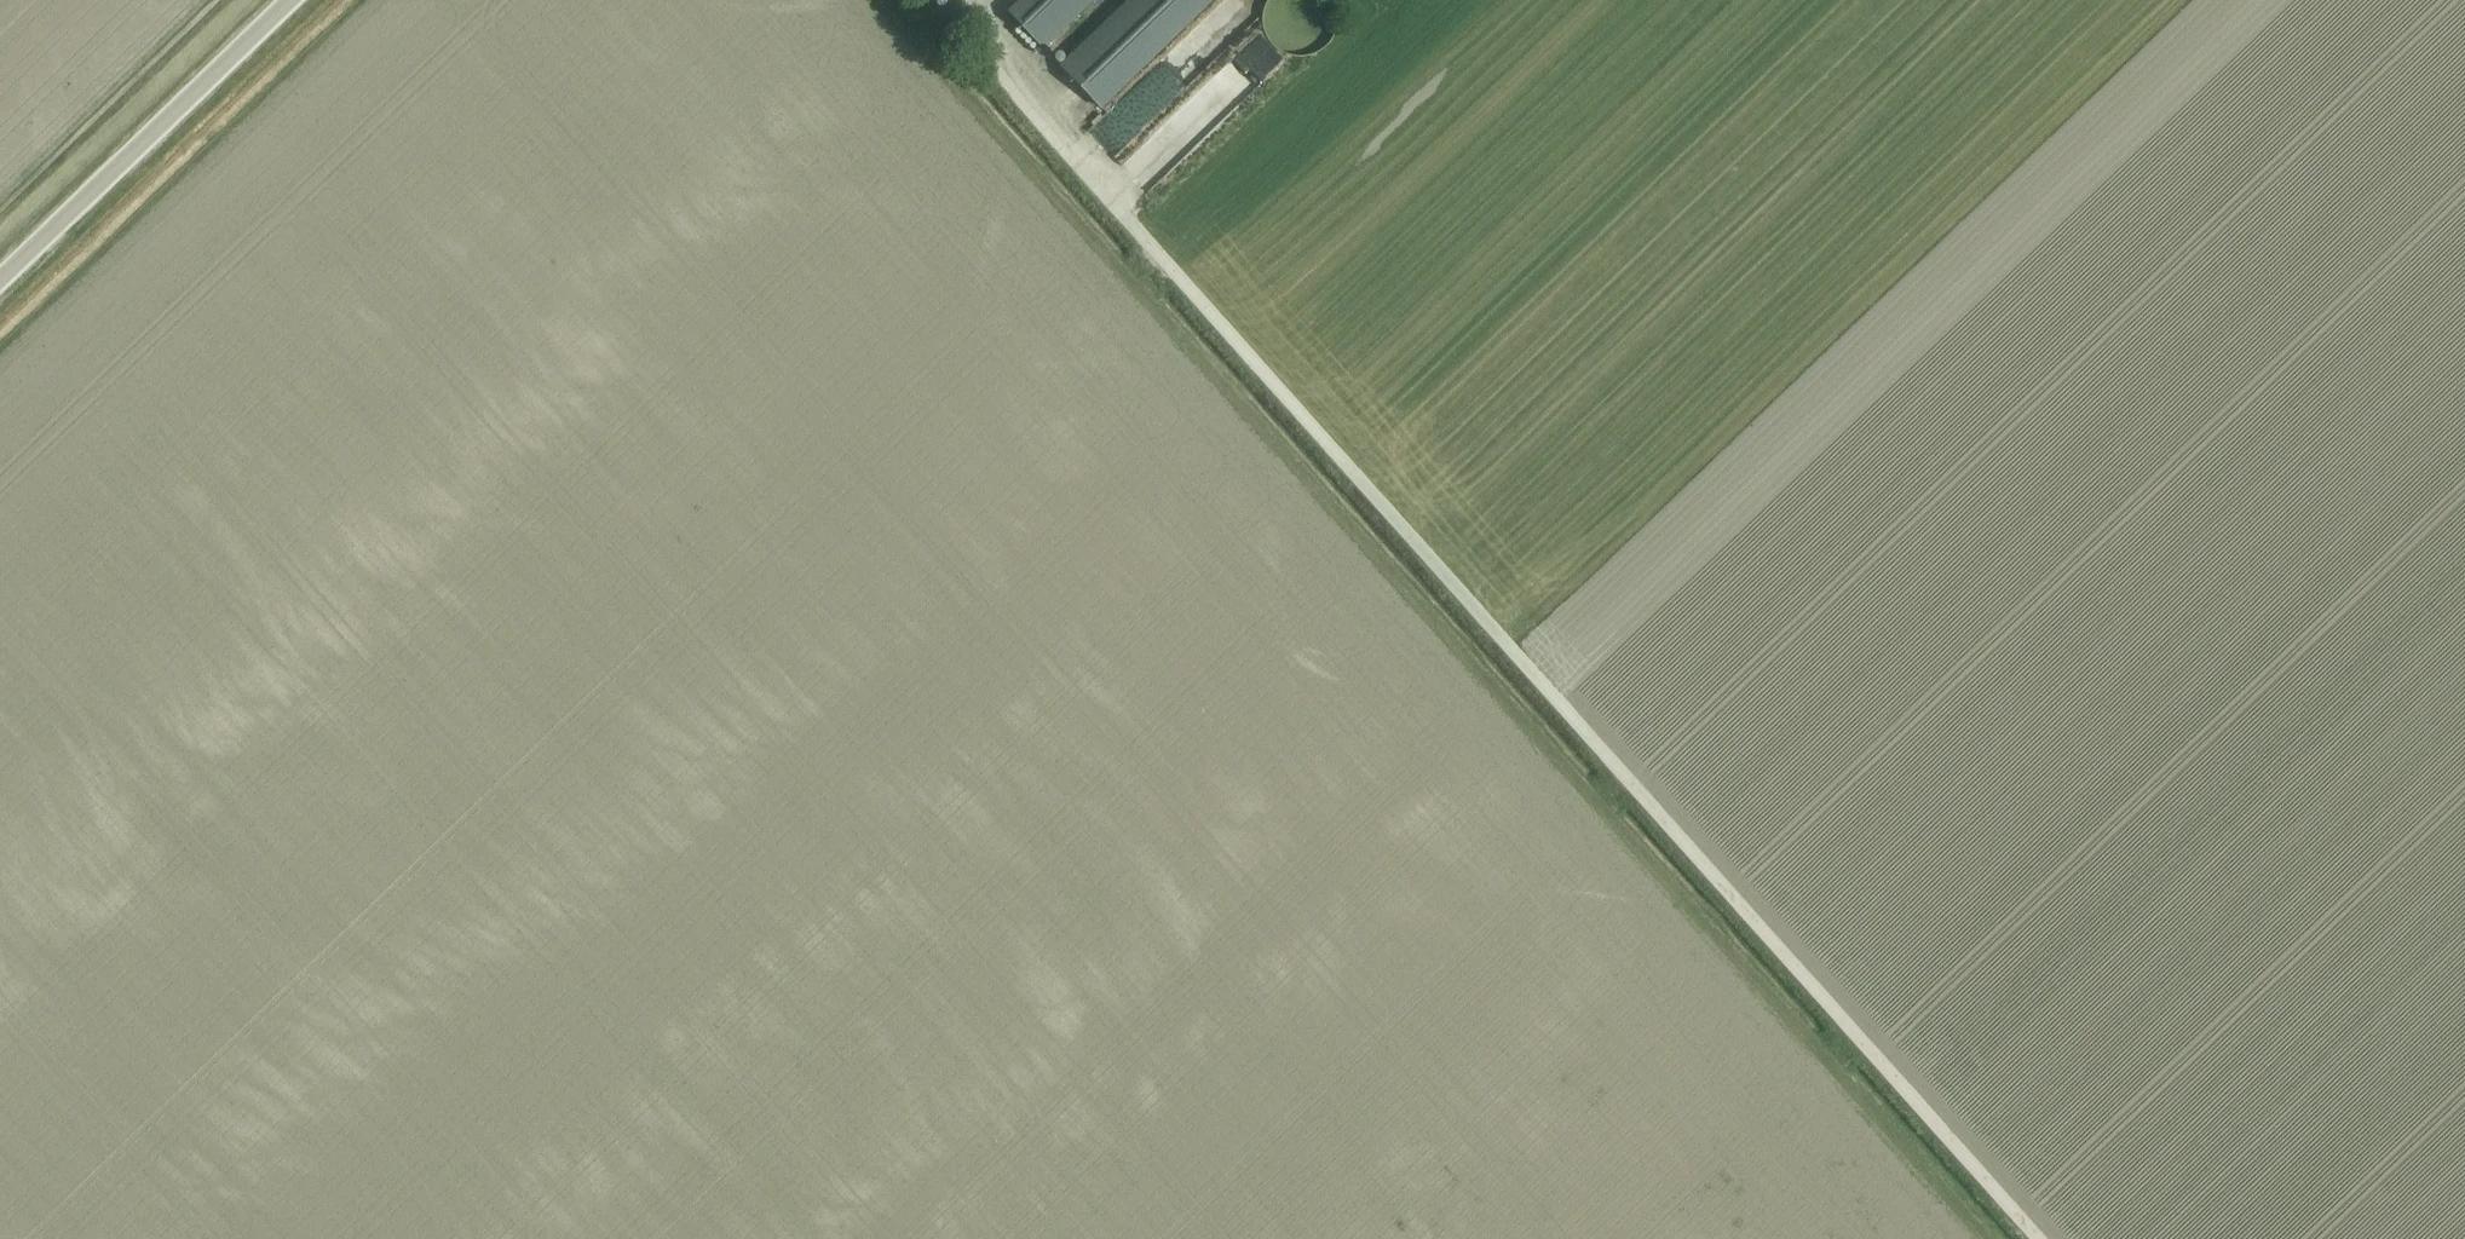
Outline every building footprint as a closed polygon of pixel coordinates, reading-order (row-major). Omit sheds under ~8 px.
[(1092,0),(1018,0),(1007,10),(1043,47),(1092,0)] [(1210,0),(1126,0),(1060,64),(1100,106),(1210,0)]
